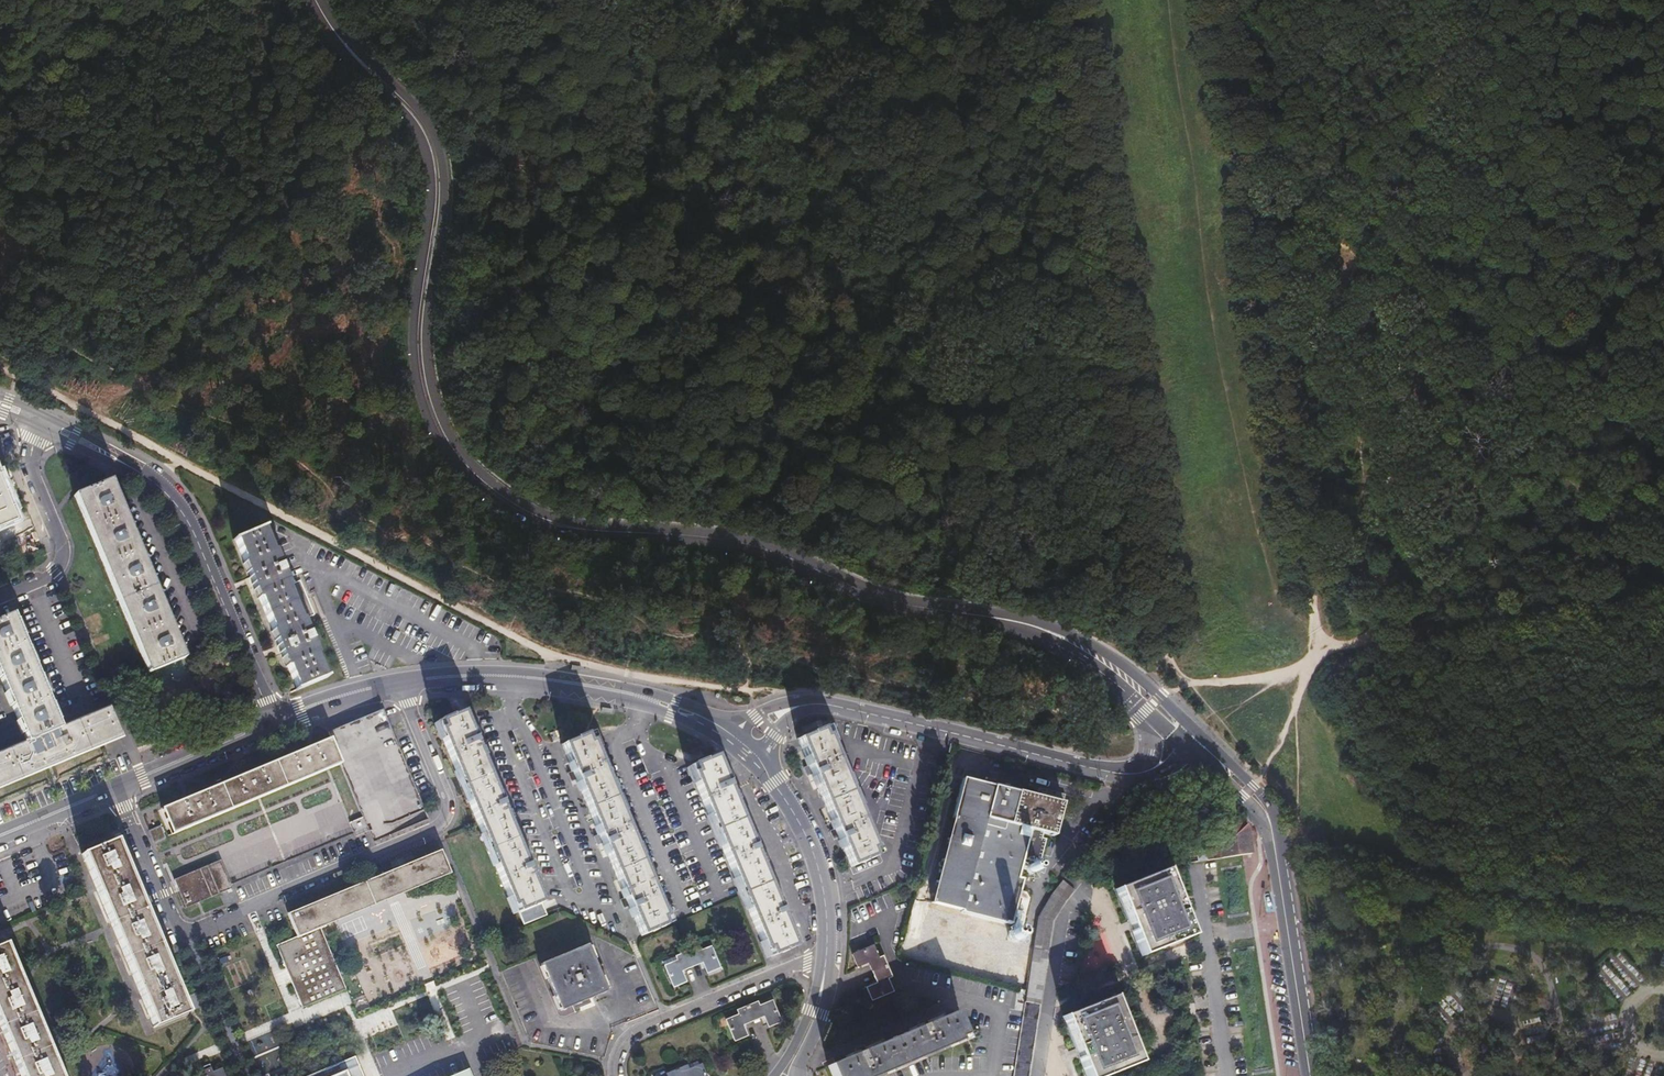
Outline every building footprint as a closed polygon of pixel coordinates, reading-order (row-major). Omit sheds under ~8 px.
[(194,657),(121,480),(84,495),(157,673),(194,657)] [(17,522),(4,492),(0,483),(0,529),(17,522)] [(262,528),(232,540),(248,576),(249,581),(278,650),(296,691),(326,679),(310,642),(301,621),(287,588),(262,528)] [(7,552),(18,547),(14,537),(3,542),(7,552)] [(291,587),(287,588),(301,621),(305,620),(316,615),(302,582),(291,587)] [(0,617),(0,686),(24,742),(62,726),(14,611),(0,617)] [(47,768),(53,765),(102,745),(120,737),(108,707),(62,726),(24,742),(0,752),(0,788),(47,768)] [(382,708),(328,731),(330,737),(341,762),(364,815),(352,820),(355,827),(358,835),(370,831),(375,841),(429,818),(382,708)] [(519,911),(542,902),(532,878),(528,869),(500,802),(496,793),(478,750),(474,741),(462,712),(439,721),(442,729),(439,730),(479,824),(513,905),(516,904),(519,911)] [(819,730),(797,739),(808,766),(812,774),(835,829),(839,837),(851,867),(874,857),(871,850),(874,848),(826,736),(822,737),(819,730)] [(628,906),(640,937),(665,927),(661,916),(664,915),(592,741),(588,742),(585,734),(561,744),(572,771),(575,779),(598,834),(602,842),(624,898),(628,906)] [(341,762),(330,737),(299,750),(241,774),(193,794),(163,807),(173,833),(326,769),(341,762)] [(772,945),(776,953),(796,945),(786,921),(783,913),(760,858),(756,849),(733,795),(730,785),(717,756),(695,765),(697,771),(695,773),(768,947),(772,945)] [(812,774),(808,766),(804,768),(807,776),(809,775),(812,774)] [(327,773),(317,777),(321,787),(331,784),(327,773)] [(159,827),(149,831),(154,841),(164,837),(159,827)] [(839,837),(835,829),(830,831),(834,839),(836,838),(839,837)] [(1041,859),(1045,836),(1033,834),(1028,857),(1041,859)] [(115,841),(82,854),(154,1026),(187,1013),(184,1005),(182,1001),(165,960),(163,956),(149,922),(143,907),(135,888),(116,844),(115,841)] [(949,845),(934,903),(962,910),(962,911),(1007,923),(1008,922),(1014,923),(1025,883),(1017,881),(1021,864),(949,845)] [(298,938),(276,947),(302,1008),(345,990),(319,928),(334,922),(406,892),(450,874),(441,851),(288,914),(298,938)] [(221,862),(175,881),(181,894),(186,907),(197,903),(200,902),(219,894),(232,888),(229,879),(221,862)] [(1144,956),(1192,937),(1166,871),(1117,891),(1130,925),(1144,956)] [(1025,1001),(1041,1004),(1052,940),(1053,931),(1055,919),(1063,907),(1076,889),(1063,879),(1050,895),(1043,908),(1038,916),(1038,920),(1025,1001)] [(524,924),(547,915),(543,905),(542,902),(519,911),(524,924)] [(792,919),(788,911),(786,912),(783,913),(786,921),(792,919)] [(873,942),(852,951),(857,965),(869,960),(878,981),(866,986),(872,998),(893,989),(888,977),(892,975),(883,954),(879,956),(873,942)] [(587,946),(542,965),(543,967),(540,968),(545,982),(549,980),(554,994),(551,996),(557,1009),(560,1008),(561,1011),(578,1004),(579,1008),(586,1005),(590,1004),(589,1000),(606,993),(606,991),(609,989),(603,976),(600,977),(594,962),(597,960),(591,947),(588,948),(587,946)] [(677,959),(664,965),(673,987),(687,982),(683,971),(685,971),(701,964),(703,964),(707,974),(721,968),(712,946),(698,951),(696,948),(676,956),(677,959)] [(0,949),(0,1027),(7,1043),(20,1075),(21,1075),(59,1075),(5,947),(0,949)] [(1140,1063),(1131,1039),(1128,1031),(1114,998),(1065,1018),(1078,1051),(1081,1059),(1088,1075),(1108,1075),(1140,1063)] [(739,1016),(728,1020),(737,1041),(748,1037),(749,1036),(745,1025),(764,1016),(769,1028),(782,1023),(773,1002),(761,1007),(758,1001),(737,1010),(739,1016)] [(1041,1004),(1025,1001),(1014,1075),(1030,1075),(1041,1004)] [(927,1024),(924,1018),(920,1019),(916,1021),(919,1027),(864,1050),(861,1043),(857,1045),(852,1047),(855,1053),(827,1065),(832,1075),(873,1075),(966,1038),(955,1012),(927,1024)] [(173,1043),(187,1036),(180,1024),(167,1032),(173,1043)] [(305,1075),(364,1075),(355,1056),(305,1075)] [(697,1060),(686,1065),(688,1069),(699,1064),(697,1060)] [(701,1064),(699,1064),(688,1069),(686,1065),(665,1073),(666,1075),(706,1075),(701,1064)] [(192,1074),(193,1075),(224,1075),(222,1069),(211,1073),(209,1068),(192,1074)]
